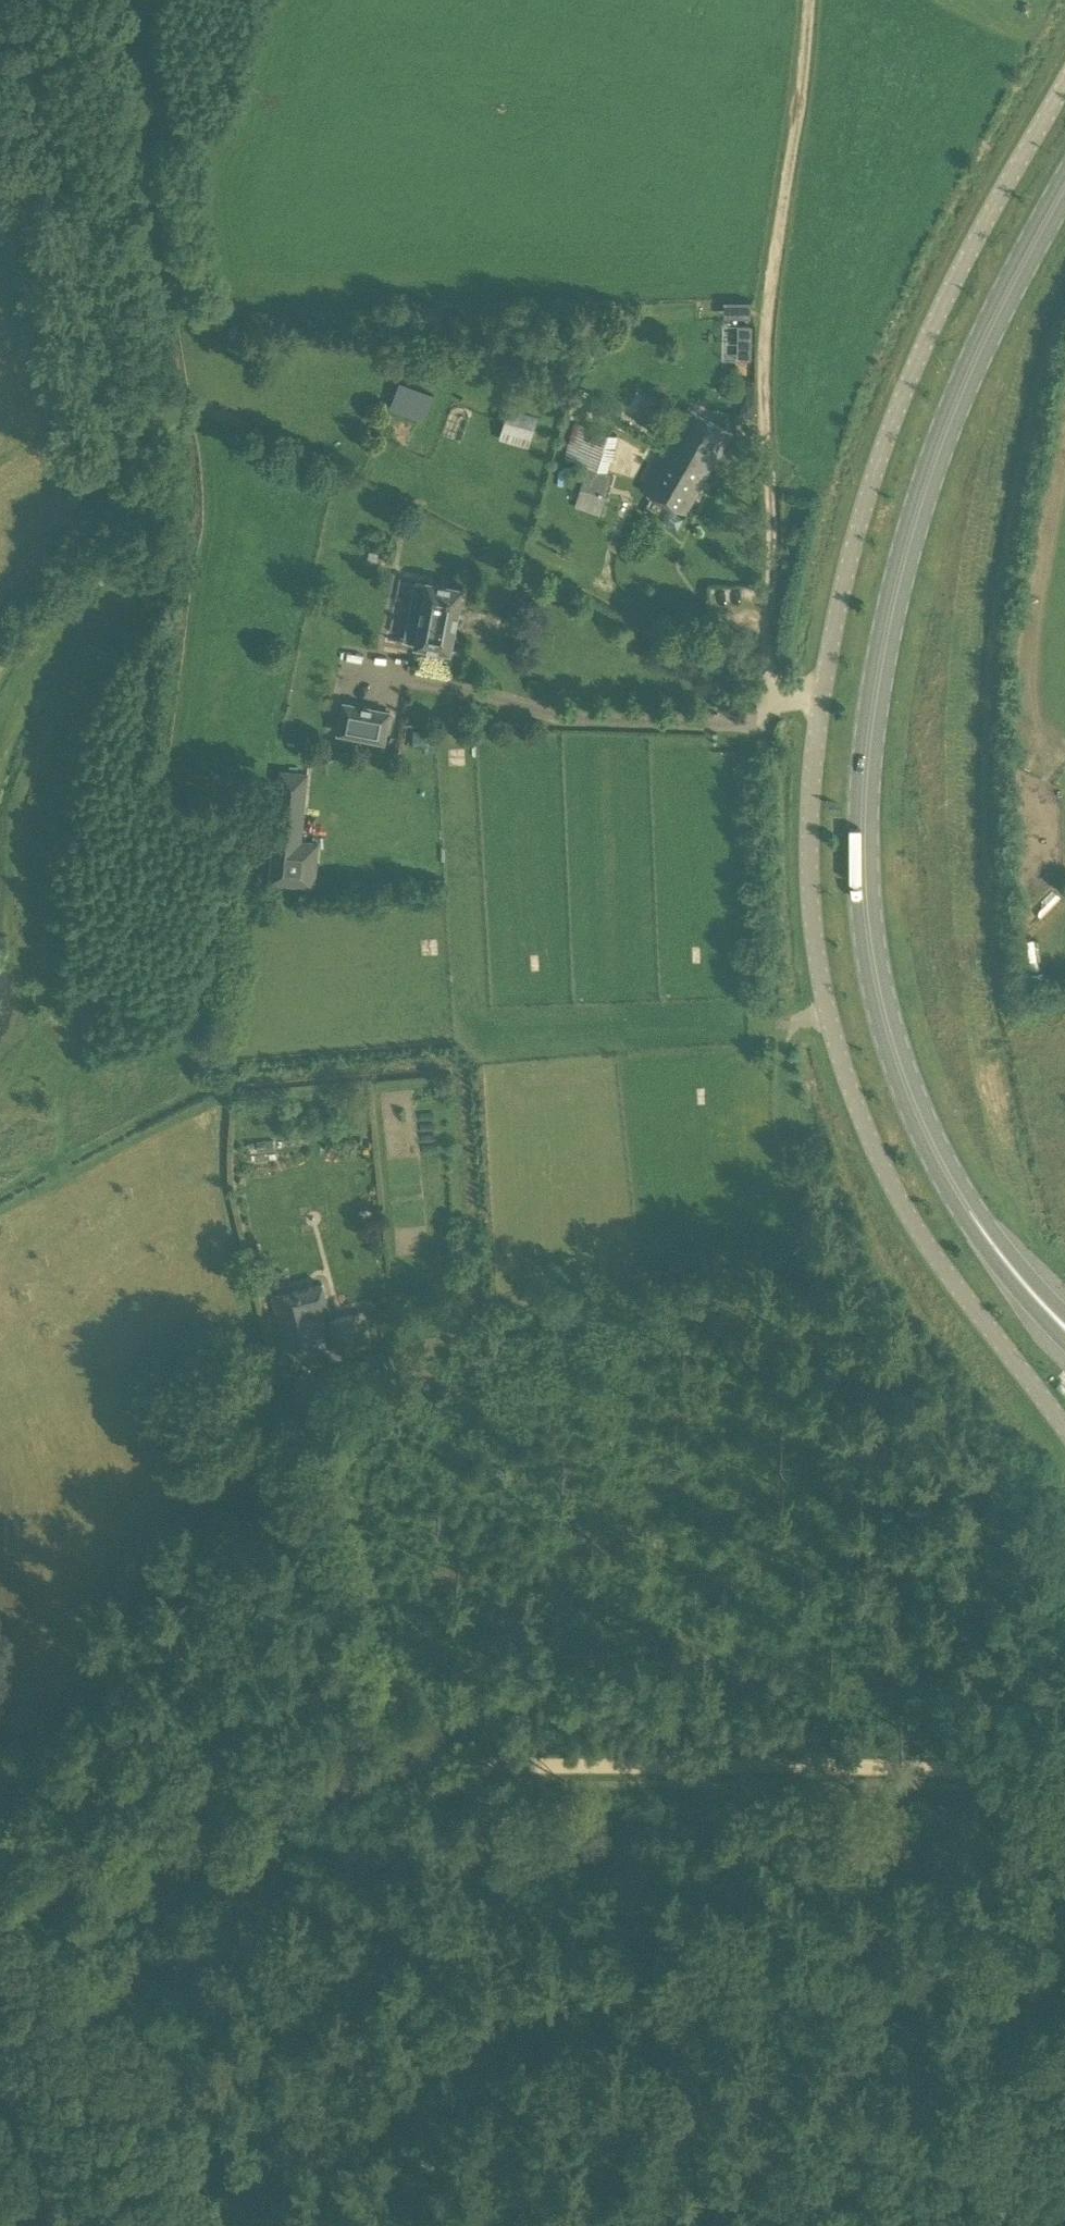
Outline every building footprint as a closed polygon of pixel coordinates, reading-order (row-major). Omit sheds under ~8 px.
[(743,322),(744,356),(757,356),(755,321),(743,322)] [(426,419),(435,392),(400,380),(391,407),(426,419)] [(637,388),(624,411),(655,429),(668,406),(664,403),(670,394),(655,385),(649,395),(637,388)] [(528,447),(538,414),(510,406),(500,439),(528,447)] [(666,445),(710,470),(732,432),(688,406),(666,445)] [(607,471),(618,435),(575,422),(564,458),(607,471)] [(686,513),(710,470),(666,445),(642,488),(686,513)] [(601,514),(613,473),(586,466),(575,507),(601,514)] [(411,603),(423,605),(416,644),(451,650),(462,586),(428,580),(427,586),(415,584),(411,603)] [(385,741),(390,711),(343,702),(338,732),(385,741)] [(280,769),(268,883),(315,888),(319,841),(302,839),(309,772),(280,769)] [(286,1347),(325,1337),(320,1317),(330,1314),(327,1301),(328,1301),(323,1282),(272,1296),(286,1347)] [(336,1351),(372,1342),(364,1311),(329,1320),(336,1351)]
